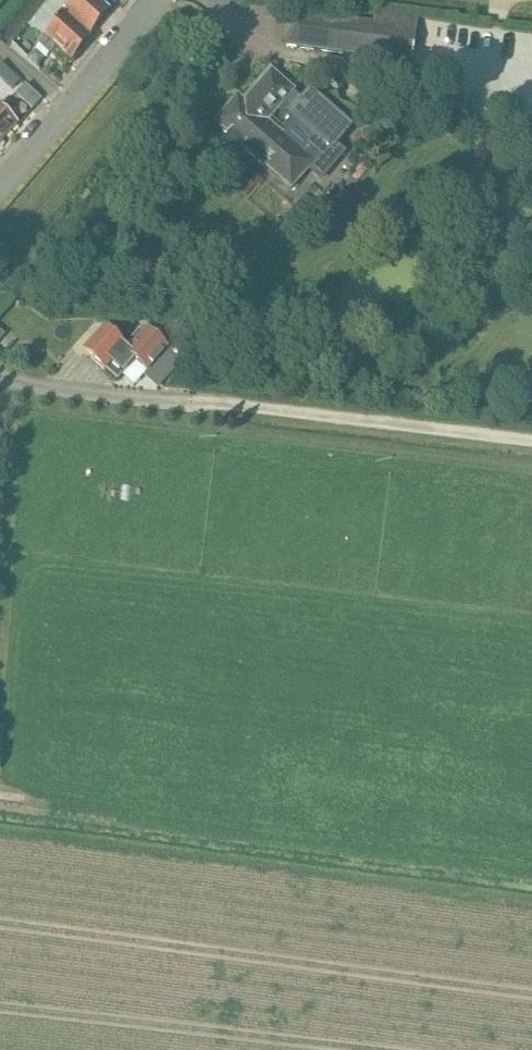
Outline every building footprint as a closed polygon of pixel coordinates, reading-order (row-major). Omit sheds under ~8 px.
[(48,7),(45,6),(30,25),(45,37),(44,39),(37,47),(48,57),(55,48),(71,59),(89,36),(90,37),(111,10),(98,0),(54,0),(48,7)] [(411,62),(417,14),(375,9),(373,24),(291,14),(286,46),(411,62)] [(329,147),(333,151),(354,126),(309,88),(301,98),(293,92),(294,91),(270,70),(243,101),(237,96),(214,122),(230,136),(221,147),(232,157),(242,147),(291,189),(314,163),(315,163),(329,147)] [(10,72),(2,81),(12,90),(20,81),(10,72)] [(0,107),(0,143),(18,122),(0,107)] [(105,329),(85,351),(105,370),(105,369),(116,379),(121,374),(125,369),(133,360),(146,371),(142,376),(156,390),(186,357),(173,346),(166,352),(141,330),(126,347),(105,329)]
